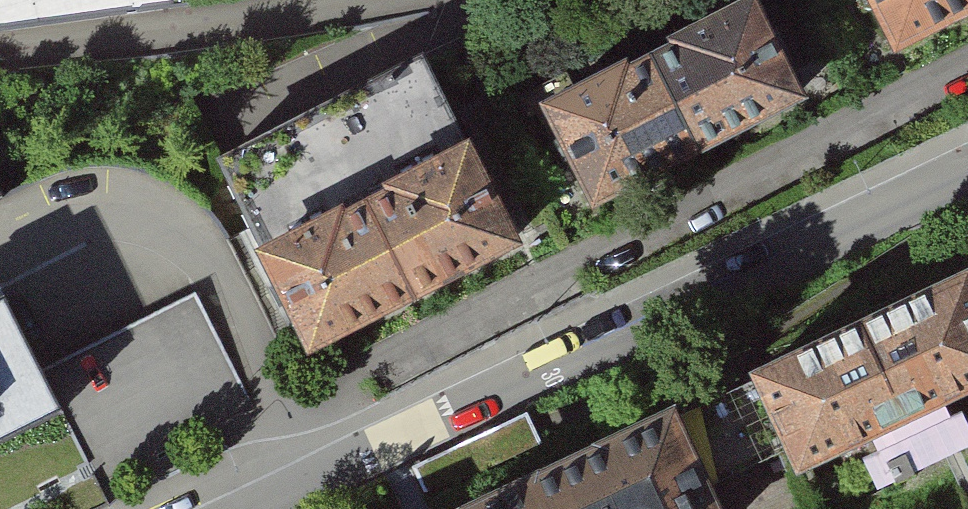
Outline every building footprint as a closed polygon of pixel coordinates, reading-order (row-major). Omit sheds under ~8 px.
[(184,17),(181,7),(218,0),(0,0),(0,41),(184,17)] [(967,8),(967,0),(876,0),(898,43),(967,8)] [(697,147),(798,96),(751,3),(650,53),(697,147)] [(596,197),(697,147),(650,53),(549,104),(596,197)] [(468,153),(423,65),(323,117),(368,204),(468,153)] [(368,204),(323,117),(222,168),(257,235),(267,256),(368,204)] [(513,241),(468,153),(368,204),(413,292),(513,241)] [(11,202),(0,178),(0,207),(11,202)] [(413,292),(368,204),(267,256),(284,288),(312,343),(413,292)] [(967,386),(967,280),(965,273),(757,371),(802,464),(967,386)] [(59,424),(35,377),(0,308),(0,454),(59,424)] [(675,425),(494,508),(714,508),(675,425)]
